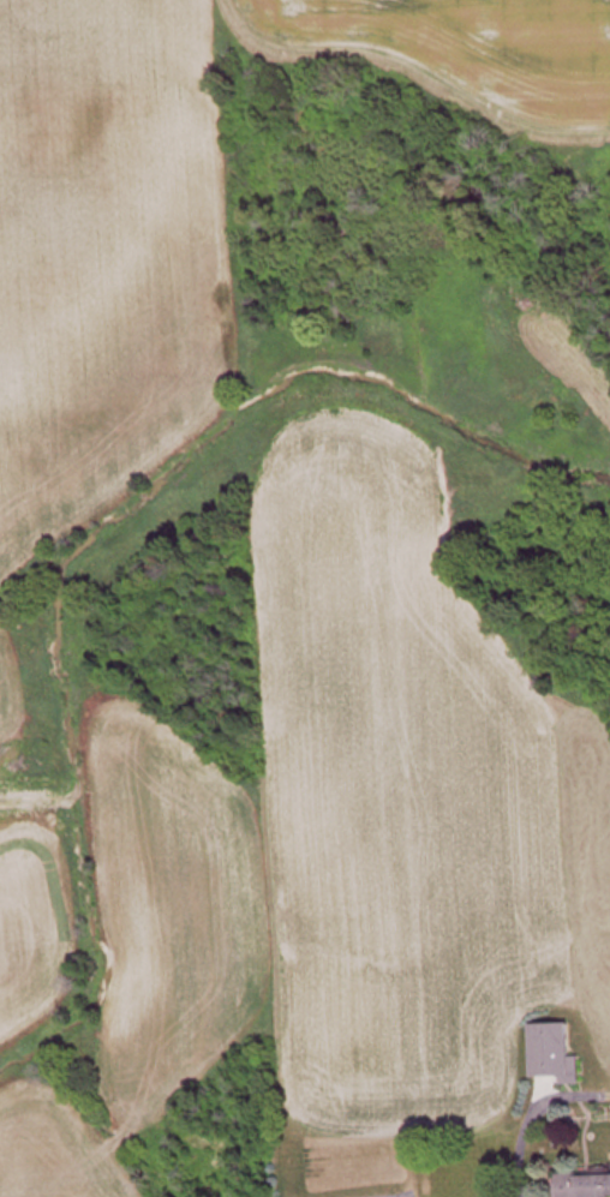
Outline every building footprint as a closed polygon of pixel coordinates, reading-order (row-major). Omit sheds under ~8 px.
[(562,1079),(562,1087),(582,1086),(582,1058),(574,1058),(573,1026),(535,1026),(536,1080),(562,1079)] [(559,1196),(609,1196),(609,1177),(558,1178),(559,1196)]
